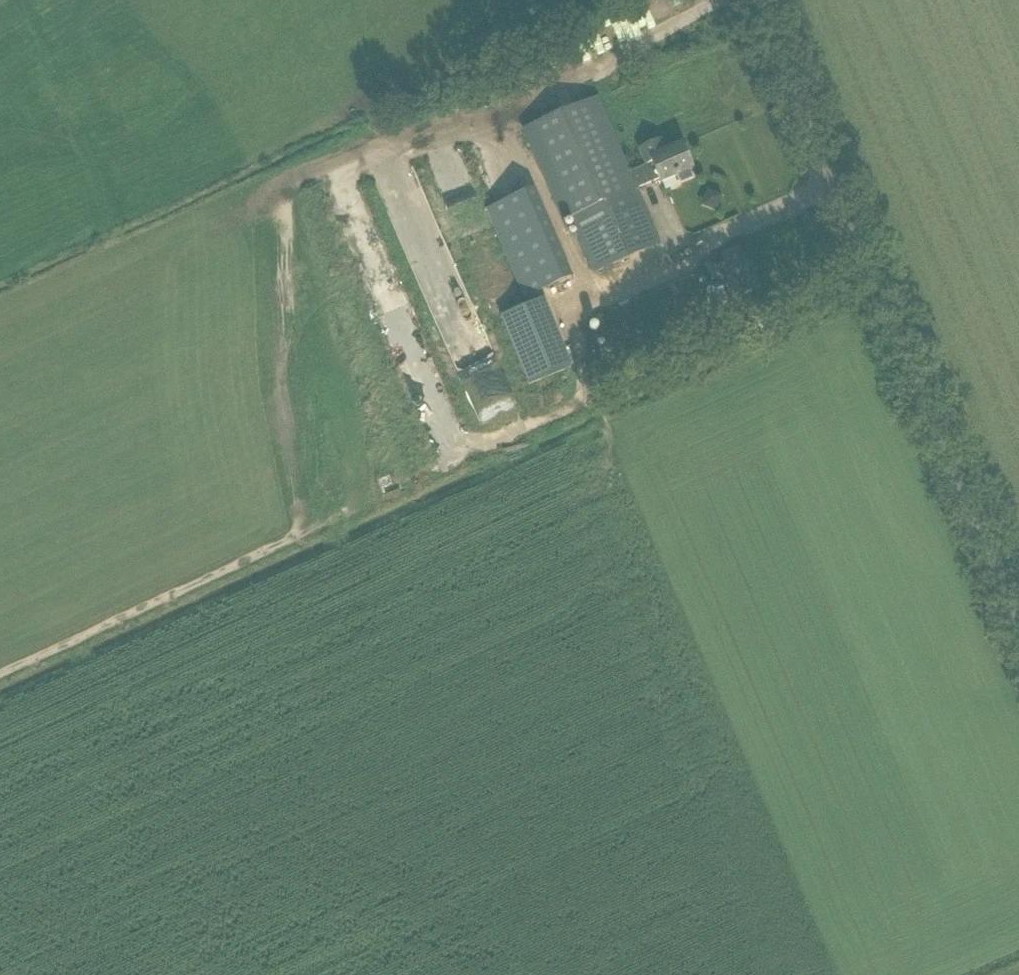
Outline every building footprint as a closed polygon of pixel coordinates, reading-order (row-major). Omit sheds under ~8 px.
[(522,130),(561,221),(569,218),(592,273),(660,244),(637,189),(659,180),(660,183),(692,170),(681,146),(665,153),(660,141),(638,150),(645,166),(630,172),(598,98),(522,130)] [(485,210),(523,298),(572,278),(534,188),(485,210)] [(720,265),(734,299),(760,287),(746,254),(720,265)] [(543,300),(501,317),(529,384),(570,367),(543,300)]
